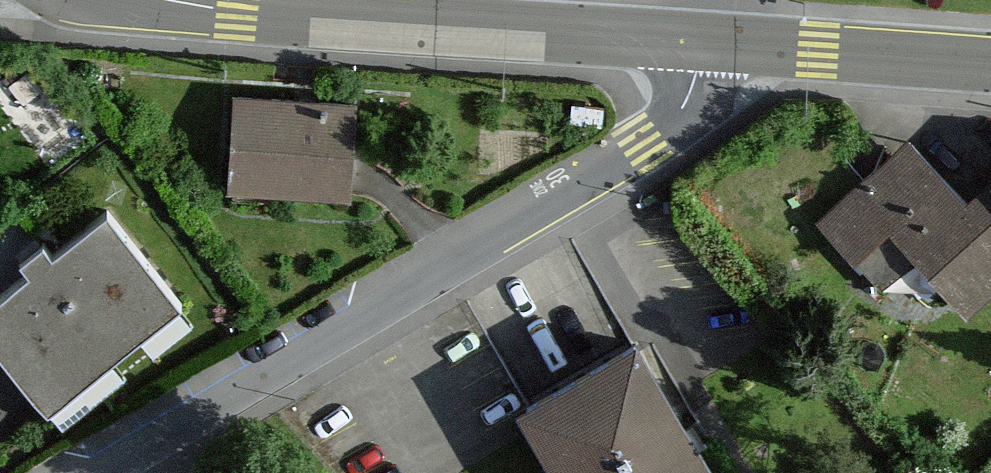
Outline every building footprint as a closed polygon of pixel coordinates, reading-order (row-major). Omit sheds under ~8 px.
[(238,97),(231,200),(270,202),(271,188),(347,192),(353,104),(238,97)] [(823,223),(882,285),(917,253),(959,297),(990,266),(990,182),(967,204),(909,142),(823,223)] [(46,407),(180,302),(107,209),(52,252),(43,241),(20,259),(29,271),(0,294),(0,348),(46,407)] [(528,405),(568,472),(712,472),(633,342),(528,405)]
